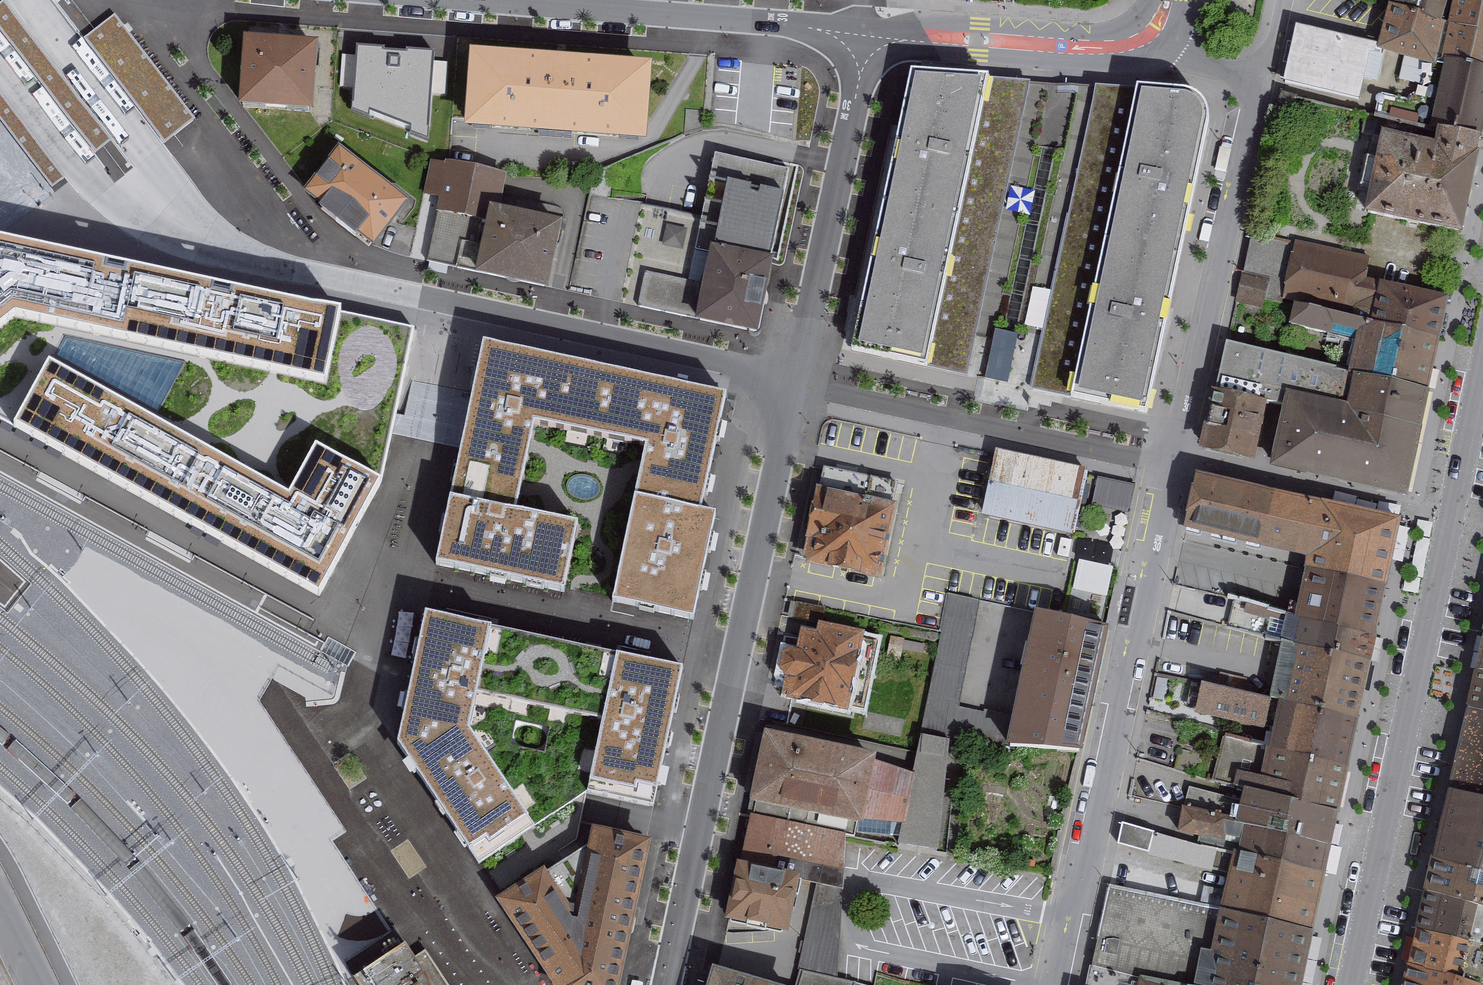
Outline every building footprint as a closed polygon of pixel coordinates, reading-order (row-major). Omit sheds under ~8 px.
[(1417,0),(1394,0),(1381,46),(1437,60),(1449,7),(1417,0)] [(1482,15),(1482,0),(1417,0),(1449,7),(1455,9),(1482,15)] [(164,140),(201,115),(129,7),(92,31),(164,140)] [(1482,71),(1482,15),(1455,9),(1443,61),(1446,62),(1482,71)] [(1375,41),(1297,24),(1285,77),(1363,94),(1375,41)] [(323,42),(246,37),(242,108),(319,113),(323,42)] [(434,50),(357,45),(352,107),(427,138),(434,50)] [(641,69),(478,58),(473,127),(637,138),(641,69)] [(1482,132),(1482,131),(1482,71),(1446,62),(1434,123),(1440,124),(1482,132)] [(1187,100),(913,81),(902,132),(852,352),(1067,400),(1147,418),(1209,123),(1208,115),(1203,108),(1196,103),(1187,100)] [(1436,140),(1382,130),(1364,213),(1462,235),(1482,132),(1440,124),(1436,140)] [(116,174),(130,161),(109,139),(95,153),(116,174)] [(405,205),(337,149),(304,190),(372,245),(405,205)] [(792,167),(719,151),(704,216),(664,207),(642,307),(755,332),(792,167)] [(502,173),(434,158),(427,195),(432,196),(445,199),(432,261),(544,285),(556,228),(493,214),(502,173)] [(15,312),(326,376),(341,303),(30,239),(0,233),(0,323),(15,312)] [(1369,262),(1253,237),(1239,303),(1263,308),(1265,301),(1283,304),(1284,297),(1300,300),(1381,317),(1388,289),(1365,284),(1369,262)] [(1435,394),(1455,298),(1389,284),(1388,289),(1381,317),(1300,300),(1293,328),(1360,343),(1353,374),(1362,376),(1355,405),(1293,390),(1281,454),(1278,464),(1413,499),(1435,394)] [(1353,374),(1230,346),(1224,374),(1293,390),(1355,405),(1362,376),(1353,374)] [(482,347),(436,568),(692,621),(738,401),(482,347)] [(49,357),(14,421),(321,590),(384,476),(315,439),(288,488),(49,357)] [(1206,445),(1261,460),(1276,405),(1221,390),(1206,445)] [(1089,475),(995,454),(981,514),(1074,536),(1089,475)] [(1399,520),(1200,472),(1185,531),(1314,563),(1302,613),(1237,598),(1229,629),(1282,642),(1291,644),(1277,701),(1271,699),(1210,685),(1203,715),(1272,731),(1267,750),(1227,741),(1216,781),(1257,791),(1337,810),(1399,520)] [(900,490),(824,474),(806,558),(882,574),(900,490)] [(1112,591),(1118,561),(1083,554),(1078,585),(1112,591)] [(1061,617),(1040,613),(1017,720),(957,710),(979,600),(947,594),(939,635),(919,731),(951,738),(1012,745),(1080,750),(1105,626),(1061,617)] [(396,745),(476,864),(587,793),(654,809),(683,668),(426,615),(396,745)] [(876,642),(804,627),(790,697),(861,711),(876,642)] [(1468,712),(1482,716),(1482,651),(1468,712)] [(1468,712),(1449,792),(1482,801),(1482,716),(1468,712)] [(866,759),(769,738),(753,816),(846,836),(901,835),(914,777),(866,759)] [(1322,877),(1337,810),(1257,791),(1254,805),(1190,791),(1180,836),(1242,850),(1241,854),(1322,877)] [(1449,792),(1431,867),(1482,882),(1482,801),(1449,792)] [(846,836),(753,816),(731,915),(784,933),(799,882),(815,883),(841,886),(846,836)] [(1217,851),(1122,827),(1116,847),(1212,871),(1217,851)] [(599,835),(504,901),(555,984),(616,984),(644,846),(599,835)] [(1311,930),(1322,877),(1241,854),(1226,911),(1311,930)] [(1431,867),(1406,972),(1455,984),(1482,984),(1482,882),(1431,867)] [(853,981),(837,977),(841,888),(815,883),(792,984),(852,984),(853,981)] [(1110,889),(1094,966),(1147,977),(1183,984),(1200,984),(1206,951),(1218,950),(1225,914),(1110,889)] [(1311,930),(1226,911),(1225,914),(1218,950),(1206,951),(1200,984),(1299,984),(1311,930)] [(354,979),(358,984),(449,984),(426,950),(415,957),(405,946),(354,979)] [(0,950),(0,984),(17,984),(0,950)] [(1094,966),(1090,984),(1145,984),(1147,977),(1094,966)] [(716,969),(711,984),(781,984),(716,969)] [(1406,972),(1403,984),(1455,984),(1406,972)]
